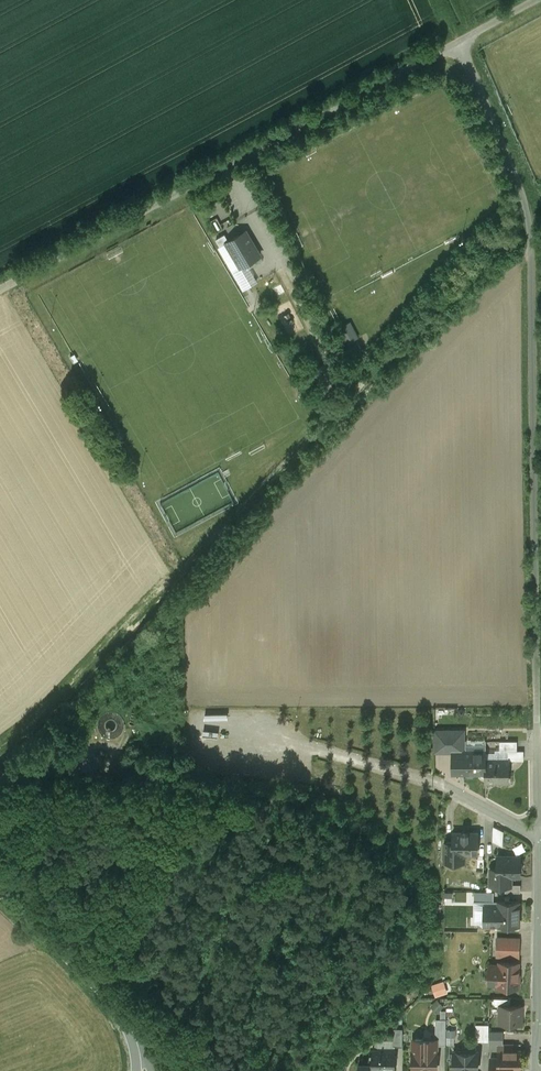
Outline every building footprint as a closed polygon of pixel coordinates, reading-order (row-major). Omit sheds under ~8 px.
[(246,230),(227,242),(241,266),(260,254),(246,230)] [(304,263),(293,268),(295,274),(306,269),(304,263)] [(351,322),(339,328),(347,343),(359,337),(351,322)] [(465,729),(445,729),(445,739),(461,739),(464,739),(465,729)] [(461,739),(445,739),(445,751),(453,751),(461,751),(461,739)] [(517,740),(500,740),(500,750),(517,750),(517,740)] [(486,751),(464,751),(461,751),(453,751),(453,772),(486,772),(486,759),(486,751)] [(486,759),(486,772),(486,781),(509,781),(509,759),(486,759)] [(496,826),(495,841),(505,843),(507,828),(496,826)] [(469,831),(462,831),(462,833),(453,832),(453,842),(453,861),(464,861),(464,852),(477,853),(478,833),(469,833),(469,831)] [(453,842),(445,842),(445,861),(453,861),(453,842)] [(520,856),(498,855),(498,868),(498,875),(511,875),(520,876),(520,856)] [(484,857),(476,857),(476,872),(484,872),(484,857)] [(498,868),(491,868),(491,885),(506,885),(510,885),(510,884),(511,875),(498,875),(498,868)] [(494,891),(480,891),(480,901),(494,901),(494,891)] [(520,901),(499,901),(499,906),(499,924),(499,925),(519,925),(520,901)] [(499,906),(485,906),(485,924),(499,924),(499,906)] [(519,939),(498,938),(497,947),(501,947),(501,956),(519,956),(519,939)] [(518,963),(499,962),(499,964),(491,964),(490,984),(498,984),(498,986),(517,987),(519,987),(520,978),(518,978),(518,963)] [(447,981),(434,984),(438,996),(451,993),(447,981)] [(440,1012),(447,1005),(440,999),(433,1006),(440,1012)] [(521,1006),(501,1005),(500,1023),(521,1023),(521,1006)] [(403,1028),(395,1028),(394,1046),(403,1046),(403,1028)] [(446,1030),(436,1029),(436,1039),(436,1044),(446,1044),(446,1030)] [(503,1031),(489,1031),(489,1044),(500,1045),(500,1044),(503,1044),(503,1031)] [(436,1039),(414,1039),(413,1051),(413,1057),(412,1057),(412,1063),(413,1063),(413,1069),(414,1069),(436,1069),(437,1051),(436,1051),(436,1044),(436,1039)] [(521,1050),(508,1050),(508,1044),(503,1044),(500,1044),(500,1045),(500,1050),(499,1050),(499,1051),(499,1057),(499,1069),(500,1069),(521,1070),(521,1050)] [(395,1049),(372,1049),(372,1063),(372,1068),(394,1068),(395,1068),(395,1049)] [(478,1051),(454,1050),(454,1069),(478,1069),(478,1051)] [(491,1057),(491,1070),(500,1070),(500,1069),(499,1069),(499,1057),(491,1057)] [(372,1068),(372,1063),(359,1063),(359,1070),(394,1070),(394,1068),(372,1068)]
